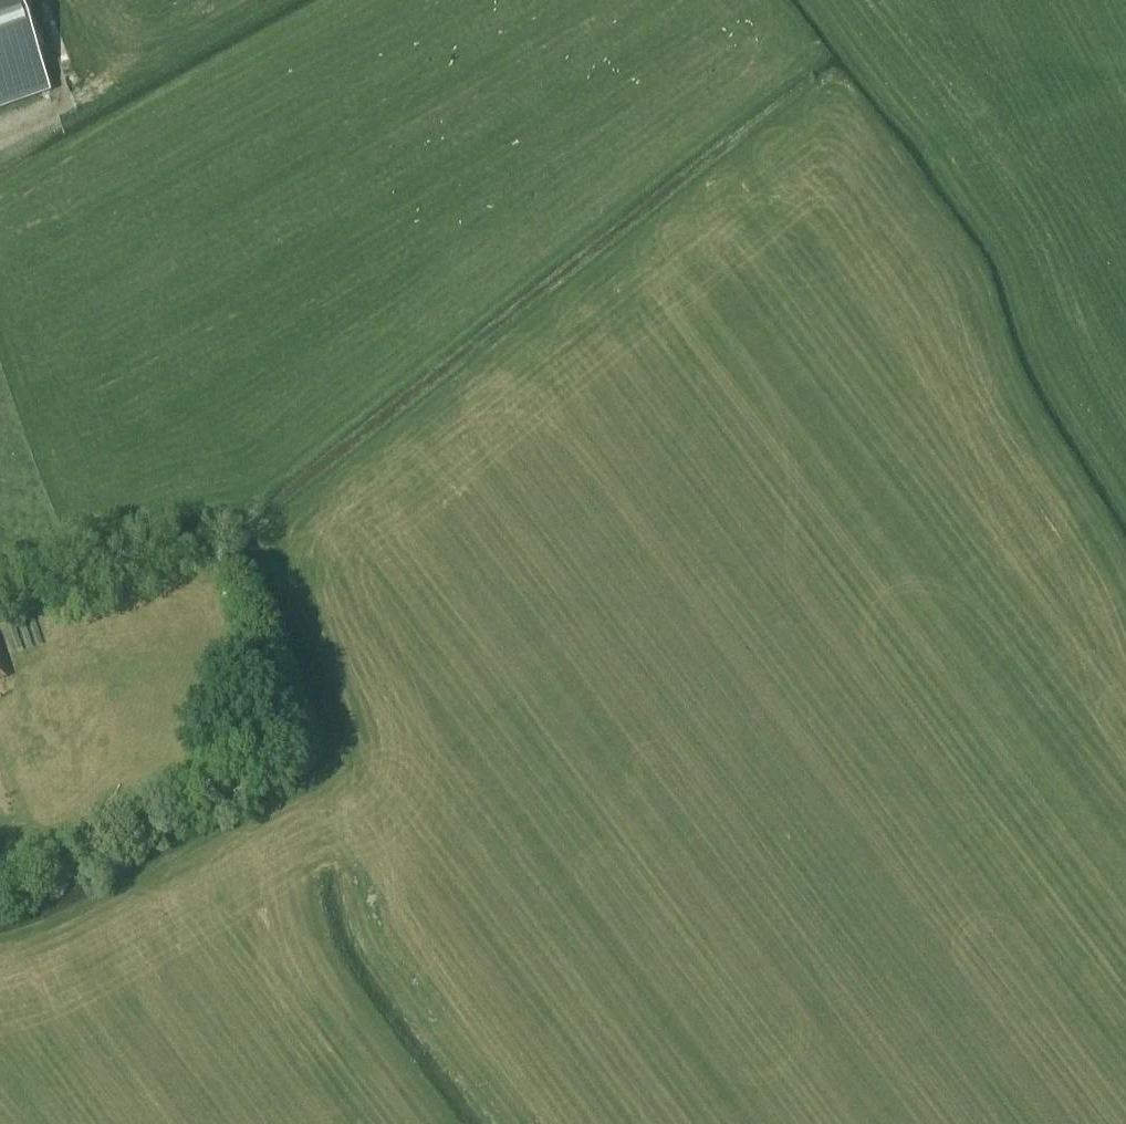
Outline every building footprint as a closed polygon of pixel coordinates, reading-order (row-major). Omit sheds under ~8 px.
[(116,64),(94,0),(0,0),(0,104),(116,64)]
